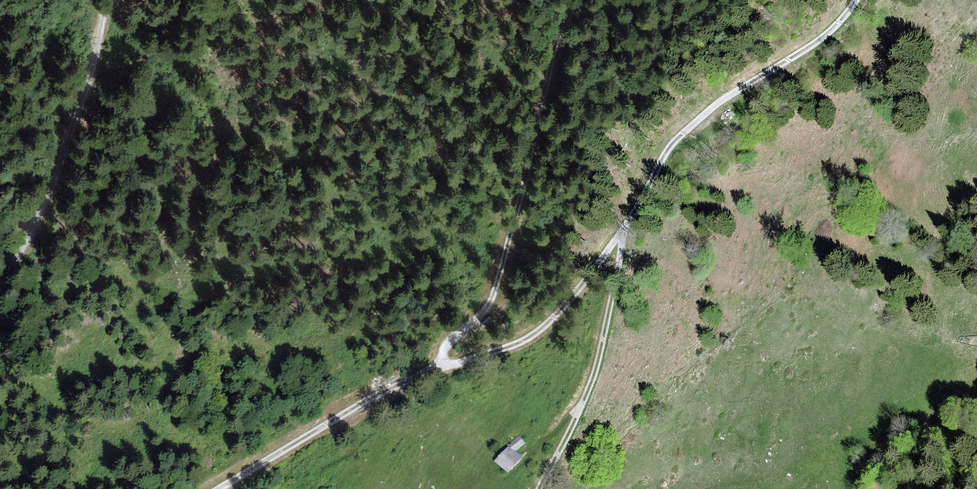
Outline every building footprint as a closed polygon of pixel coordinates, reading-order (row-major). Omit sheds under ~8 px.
[(519,438),(495,464),(508,476),(523,460),(516,454),(525,444),(519,438)]
